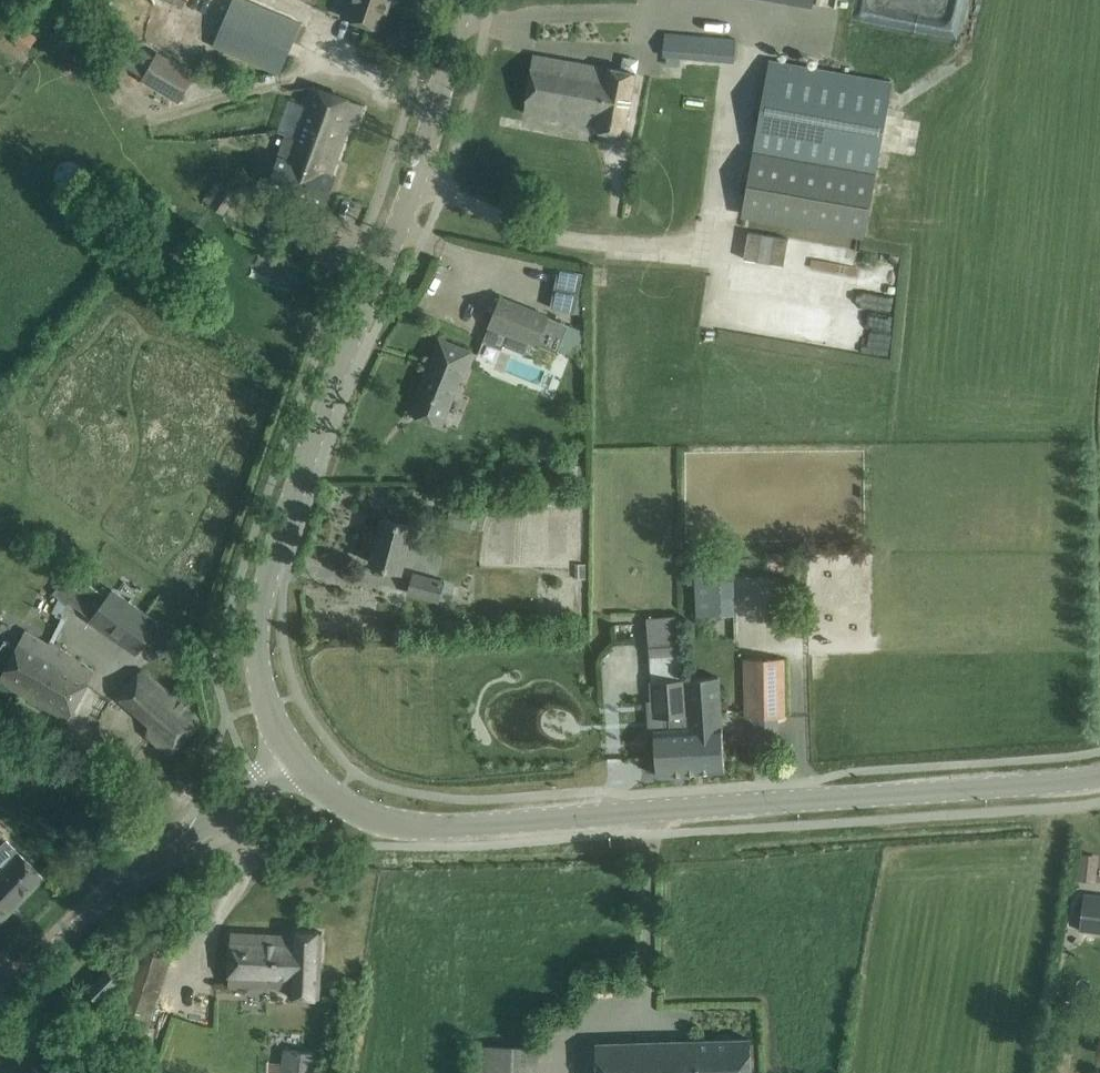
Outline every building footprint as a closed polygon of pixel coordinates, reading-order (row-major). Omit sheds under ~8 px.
[(214,44),(215,45),(237,55),(281,74),(284,67),(304,25),(250,0),(233,0),(217,38),(214,44)] [(342,15),(381,28),(391,0),(347,0),(342,15)] [(191,51),(204,23),(171,8),(159,36),(191,51)] [(735,60),(737,38),(665,32),(663,54),(735,60)] [(196,71),(159,50),(141,79),(180,101),(196,71)] [(608,66),(556,57),(534,54),(525,112),(598,123),(598,127),(620,130),(625,131),(635,69),(608,66)] [(867,236),(877,176),(894,82),(772,60),(743,215),(867,236)] [(267,132),(261,149),(279,156),(269,183),(327,204),(337,176),(332,174),(347,134),(345,133),(349,122),(358,125),(365,104),(312,85),(294,136),(287,133),(287,134),(277,131),(267,132)] [(225,213),(237,194),(224,185),(212,204),(225,213)] [(560,268),(552,307),(586,314),(586,282),(582,281),(584,273),(560,268)] [(490,324),(483,341),(502,349),(504,345),(521,351),(522,346),(528,349),(531,341),(558,352),(560,348),(572,353),(582,328),(570,324),(501,296),(489,324),(490,324)] [(472,350),(441,338),(412,412),(443,424),(472,350)] [(477,504),(453,499),(452,503),(445,501),(440,520),(449,522),(448,524),(471,530),(477,504)] [(421,550),(427,528),(383,518),(371,562),(402,570),(409,546),(421,550)] [(698,614),(735,613),(733,559),(696,561),(698,614)] [(587,578),(587,563),(576,563),(576,578),(587,578)] [(443,582),(415,574),(410,591),(438,599),(443,582)] [(67,604),(81,590),(69,577),(54,591),(67,604)] [(91,619),(120,640),(138,653),(160,622),(113,589),(91,619)] [(0,649),(0,668),(5,670),(0,679),(0,680),(0,681),(49,709),(68,719),(95,670),(77,658),(60,647),(48,639),(47,642),(26,630),(18,644),(6,638),(0,649)] [(678,636),(649,638),(650,654),(679,652),(678,636)] [(747,717),(754,717),(754,744),(780,743),(779,716),(785,716),(783,657),(747,658),(747,717)] [(170,753),(202,721),(142,669),(123,692),(170,733),(159,743),(170,753)] [(725,770),(724,748),(723,725),(722,725),(721,711),(718,676),(686,678),(689,728),(690,728),(691,739),(695,739),(697,772),(725,770)] [(689,728),(686,678),(652,680),(654,717),(682,715),(683,728),(655,730),(658,774),(697,772),(695,739),(691,739),(690,728),(689,728)] [(27,861),(16,850),(0,867),(0,921),(43,876),(27,861)] [(1085,894),(1080,929),(1099,931),(1099,895),(1085,894)] [(232,932),(230,984),(245,985),(245,972),(268,973),(268,986),(291,987),(290,996),(320,997),(323,931),(293,930),(293,934),(232,932)] [(148,1026),(174,947),(142,937),(116,1016),(148,1026)] [(87,989),(100,1001),(120,980),(108,968),(87,989)] [(751,1039),(579,1044),(579,1066),(579,1072),(752,1072),(751,1039)] [(476,1072),(538,1072),(538,1048),(476,1047),(476,1072)] [(320,1053),(285,1049),(282,1072),(318,1072),(320,1053)]
